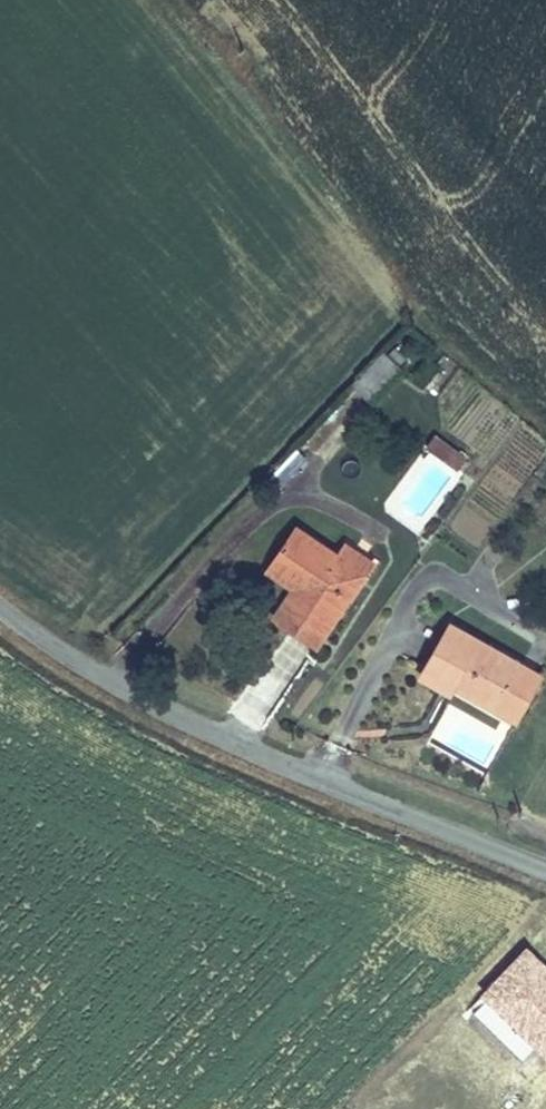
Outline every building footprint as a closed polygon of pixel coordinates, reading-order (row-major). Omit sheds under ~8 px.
[(438,432),(425,447),(456,473),(469,458),(438,432)] [(293,586),(304,593),(296,607),(330,629),(371,570),(340,551),(294,519),(262,566),(293,586)] [(340,551),(371,570),(378,560),(349,538),(340,551)] [(330,629),(296,607),(304,593),(293,586),(275,612),(321,644),(330,629)] [(430,655),(453,668),(459,687),(493,709),(524,660),(450,616),(430,655)] [(448,691),(459,687),(453,668),(430,655),(419,674),(448,691)] [(493,709),(516,723),(545,673),(524,660),(493,709)] [(527,947),(483,992),(545,1054),(545,965),(527,947)]
